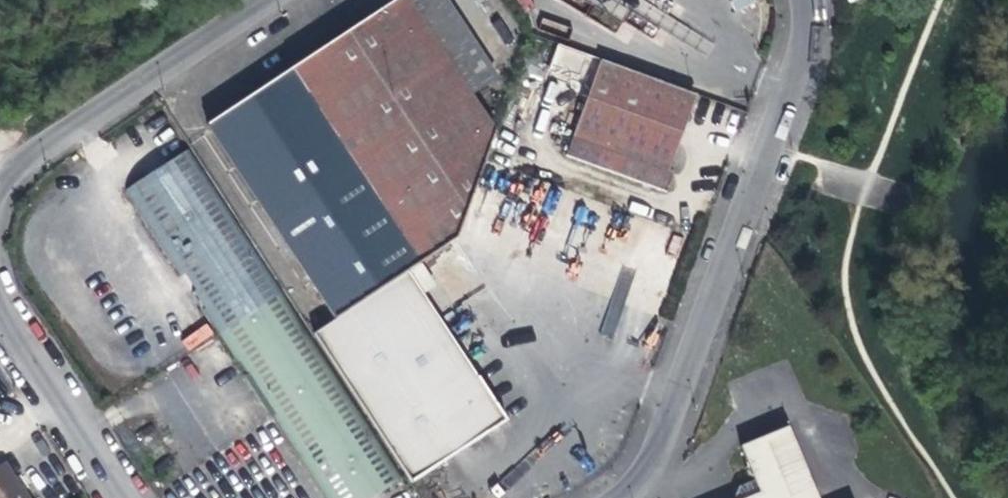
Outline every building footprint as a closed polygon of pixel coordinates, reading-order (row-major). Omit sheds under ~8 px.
[(407,0),(403,0),(210,125),(335,320),(410,271),(423,263),(455,242),(494,136),(469,96),(407,0)] [(469,96),(497,79),(447,0),(407,0),(469,96)] [(557,43),(550,65),(581,75),(588,53),(557,43)] [(698,95),(603,60),(567,155),(667,192),(676,171),(670,170),(698,95)] [(191,150),(127,191),(327,497),(373,497),(404,478),(191,150)] [(451,306),(423,263),(410,271),(438,315),(451,306)] [(508,422),(438,315),(410,271),(335,320),(313,334),(412,485),(508,422)] [(207,324),(181,339),(188,351),(214,335),(207,324)] [(816,497),(786,427),(740,447),(754,479),(738,486),(734,497),(814,497),(816,497)] [(5,466),(0,469),(0,497),(26,497),(5,466)]
